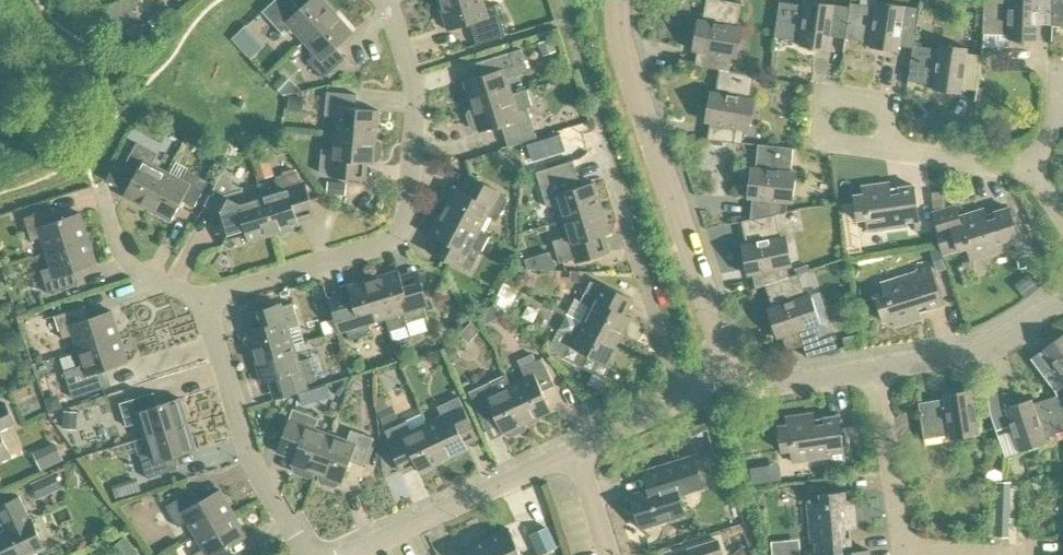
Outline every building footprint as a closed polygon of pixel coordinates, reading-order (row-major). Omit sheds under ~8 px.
[(335,13),(323,0),(309,0),(300,8),(292,0),(274,0),(262,11),(285,36),(293,28),(304,41),(335,13)] [(440,5),(448,31),(470,24),(476,45),(505,36),(496,5),(485,9),(482,0),(456,0),(440,5)] [(720,69),(729,71),(729,70),(732,58),(737,59),(743,27),(737,26),(742,3),(726,0),(706,0),(696,65),(720,69)] [(830,36),(846,39),(850,8),(834,6),(834,4),(807,0),(806,5),(781,1),(776,37),(801,41),(800,47),(828,51),(830,36)] [(1040,0),(985,0),(983,33),(1008,34),(1008,40),(1037,42),(1038,25),(1040,0)] [(1052,25),(1062,25),(1062,0),(1053,0),(1052,25)] [(899,52),(899,45),(905,6),(877,2),(876,6),(851,3),(850,8),(846,39),(871,42),(870,48),(899,52)] [(165,21),(155,11),(146,20),(155,30),(165,21)] [(335,13),(304,41),(316,53),(307,61),(323,78),(345,58),(336,48),(353,33),(335,13)] [(262,47),(243,28),(230,39),(249,59),(262,47)] [(552,38),(538,43),(542,56),(556,51),(552,38)] [(939,50),(915,46),(914,46),(914,47),(909,81),(934,85),(933,91),(962,95),(969,48),(940,44),(939,50)] [(472,106),(512,94),(507,78),(528,71),(521,49),(481,61),(485,74),(464,81),(472,106)] [(753,74),(729,70),(729,71),(720,69),(708,139),(743,144),(745,130),(750,131),(754,98),(750,97),(753,74)] [(512,94),(472,106),(473,110),(470,111),(469,114),(473,128),(476,129),(479,128),(480,132),(502,125),(506,138),(509,137),(512,146),(537,138),(527,107),(534,105),(529,90),(512,95),(512,94)] [(336,116),(334,133),(376,137),(378,110),(356,108),(357,94),(327,92),(325,115),(336,116)] [(376,137),(334,133),(333,150),(322,149),(319,172),(366,177),(367,163),(373,164),(373,160),(377,161),(380,158),(382,144),(379,141),(375,140),(376,137)] [(527,144),(532,160),(547,155),(542,140),(527,144)] [(147,208),(167,172),(152,164),(157,154),(136,143),(122,170),(134,176),(124,196),(147,208)] [(794,149),(757,145),(754,168),(751,167),(748,200),(751,200),(749,218),(785,212),(786,203),(792,203),(796,171),(791,170),(794,149)] [(557,204),(562,220),(602,208),(594,182),(580,186),(572,161),(536,173),(547,207),(557,204)] [(167,172),(147,208),(171,221),(182,201),(194,208),(208,181),(187,170),(182,180),(167,172)] [(262,194),(274,234),(300,226),(298,222),(316,217),(305,180),(300,182),(297,172),(275,179),(278,190),(262,194)] [(248,242),(274,234),(262,194),(246,199),(242,189),(243,187),(221,175),(204,205),(219,213),(225,235),(244,229),(248,242)] [(443,211),(479,230),(487,215),(497,220),(508,199),(482,185),(465,176),(458,189),(455,187),(453,190),(450,189),(446,190),(440,202),(441,206),(444,208),(443,211)] [(867,230),(914,224),(915,233),(920,232),(919,223),(914,185),(890,188),(890,182),(861,185),(862,194),(854,195),(857,219),(865,218),(867,230)] [(345,185),(326,183),(325,197),(344,198),(345,185)] [(1009,208),(986,215),(985,209),(959,217),(955,206),(933,212),(938,230),(936,231),(943,255),(966,248),(970,260),(1020,244),(1009,208)] [(567,236),(552,241),(559,263),(574,259),(575,264),(607,254),(602,236),(610,233),(602,208),(562,220),(567,236)] [(46,252),(89,239),(80,213),(53,222),(49,209),(24,217),(31,240),(42,237),(46,252)] [(479,230),(443,211),(430,235),(433,236),(426,248),(470,271),(489,235),(479,230)] [(789,277),(787,268),(791,267),(784,234),(778,236),(773,214),(740,221),(744,243),(739,244),(746,277),(753,275),(756,289),(764,286),(764,285),(789,277)] [(89,239),(46,252),(51,267),(41,270),(48,293),(74,285),(70,273),(97,264),(89,239)] [(540,254),(525,259),(528,269),(544,269),(540,254)] [(920,312),(942,305),(930,267),(880,283),(884,295),(875,298),(883,322),(892,318),(895,326),(922,318),(920,312)] [(405,326),(405,324),(427,317),(425,308),(429,307),(417,270),(400,275),(399,270),(373,278),(385,318),(389,331),(405,326)] [(764,285),(764,286),(770,305),(764,307),(775,339),(781,337),(785,350),(818,340),(813,325),(818,324),(808,293),(803,295),(797,274),(789,277),(764,285)] [(369,323),(385,318),(373,278),(347,286),(349,291),(327,298),(338,333),(347,330),(350,340),(372,333),(369,323)] [(625,314),(631,302),(591,281),(580,302),(575,299),(567,314),(582,322),(619,341),(631,317),(625,314)] [(511,311),(520,291),(505,284),(496,303),(511,311)] [(254,357),(294,345),(289,329),(300,326),(293,303),(246,317),(250,330),(246,331),(247,334),(245,338),(245,342),(247,345),(251,346),(254,357)] [(77,350),(120,336),(112,311),(85,319),(81,307),(55,315),(63,338),(73,335),(77,350)] [(606,365),(619,341),(582,322),(567,314),(559,329),(564,332),(553,353),(592,373),(598,360),(606,365)] [(1041,351),(1056,370),(1046,377),(1057,391),(1062,387),(1062,334),(1041,351)] [(120,336),(77,350),(82,365),(64,371),(73,398),(106,387),(101,371),(128,362),(120,336)] [(299,361),(294,345),(254,357),(262,383),(266,381),(271,400),(307,389),(306,384),(316,381),(309,358),(299,361)] [(457,345),(447,349),(453,363),(463,359),(457,345)] [(506,377),(527,423),(552,411),(542,391),(555,385),(542,358),(537,360),(521,368),(525,378),(514,383),(510,376),(506,377)] [(505,375),(490,382),(468,392),(481,419),(493,413),(503,434),(505,433),(506,435),(510,437),(525,430),(526,426),(525,423),(527,423),(506,377),(505,375)] [(318,388),(299,393),(303,405),(321,400),(318,388)] [(950,439),(980,434),(973,389),(944,393),(944,397),(919,401),(925,436),(949,432),(950,439)] [(1011,406),(1007,392),(989,395),(992,414),(997,430),(1011,425),(1020,452),(1048,442),(1046,437),(1062,431),(1062,408),(1059,395),(1035,404),(1033,398),(1011,406)] [(59,394),(45,399),(50,413),(64,408),(59,394)] [(145,437),(188,424),(180,398),(153,406),(149,394),(119,403),(127,426),(141,422),(145,437)] [(399,418),(394,406),(388,409),(382,395),(377,397),(379,412),(384,425),(399,418)] [(444,461),(468,450),(480,444),(458,396),(437,406),(442,416),(426,423),(444,461)] [(14,423),(5,403),(0,405),(0,429),(14,423)] [(317,473),(331,434),(315,428),(319,418),(297,410),(280,455),(293,459),(292,464),(294,465),(293,468),(295,472),(309,477),(313,475),(314,472),(317,473)] [(78,412),(64,411),(62,428),(76,430),(78,412)] [(832,462),(846,460),(840,415),(816,418),(815,412),(786,416),(787,424),(779,425),(782,449),(791,447),(793,461),(832,455),(832,462)] [(411,430),(406,421),(385,430),(404,472),(416,466),(419,472),(444,461),(426,423),(411,430)] [(188,424),(145,437),(150,452),(140,455),(147,478),(172,470),(168,458),(196,449),(188,424)] [(331,434),(317,473),(320,474),(319,478),(321,482),(334,487),(338,485),(339,481),(342,482),(350,461),(363,466),(373,438),(351,430),(347,440),(331,434)] [(10,455),(0,434),(0,460),(10,455)] [(56,444),(34,454),(41,471),(64,460),(56,444)] [(703,486),(694,457),(665,466),(641,473),(646,490),(630,495),(641,529),(685,515),(678,494),(703,486)] [(750,468),(753,483),(767,481),(765,466),(750,468)] [(54,473),(30,484),(38,500),(62,489),(54,473)] [(112,486),(112,487),(117,500),(142,492),(137,477),(112,486)] [(998,481),(998,509),(1012,510),(1012,481),(998,481)] [(195,535),(233,513),(220,489),(196,504),(189,492),(166,506),(178,527),(187,522),(195,535)] [(853,551),(851,528),(856,527),(854,499),(846,500),(845,491),(821,493),(822,502),(809,503),(814,554),(817,554),(830,554),(853,551)] [(44,547),(31,518),(30,519),(19,497),(0,506),(0,517),(6,530),(0,533),(0,549),(3,554),(26,554),(44,547)] [(195,535),(203,549),(193,554),(194,554),(225,554),(222,550),(247,536),(233,513),(195,535)] [(547,527),(529,535),(538,554),(557,546),(547,527)] [(495,554),(521,554),(509,529),(487,539),(495,554)] [(134,534),(122,540),(129,554),(144,554),(134,534)] [(803,536),(775,537),(776,554),(804,553),(803,536)] [(487,539),(465,549),(468,554),(495,554),(487,539)] [(717,540),(688,549),(690,554),(722,554),(717,540)]
